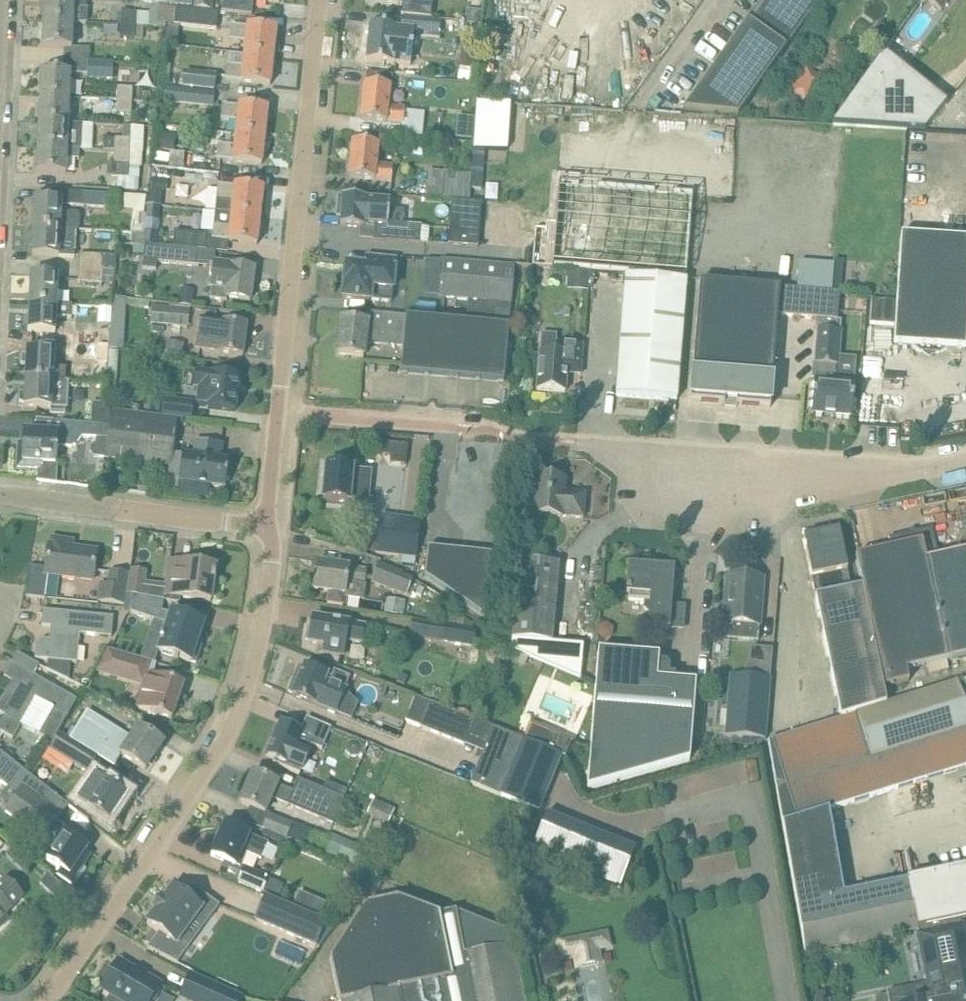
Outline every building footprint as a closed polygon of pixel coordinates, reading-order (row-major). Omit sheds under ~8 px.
[(73,9),(86,10),(87,0),(44,0),(43,22),(73,24),(73,9)] [(212,11),(213,0),(195,0),(194,9),(212,11)] [(279,0),(223,0),(221,12),(249,15),(251,0),(279,3),(279,0)] [(401,15),(431,18),(433,0),(373,0),(373,2),(399,5),(399,4),(402,5),(401,15)] [(683,111),(738,117),(786,49),(821,0),(763,0),(683,111)] [(942,11),(949,0),(927,0),(942,11)] [(216,29),(218,13),(175,9),(173,25),(216,29)] [(135,27),(136,13),(122,12),(121,25),(121,26),(135,27)] [(441,21),(403,18),(402,28),(401,31),(419,33),(424,34),(423,40),(439,42),(441,21)] [(71,49),(73,24),(43,22),(41,48),(71,49)] [(368,43),(366,61),(380,62),(393,64),(410,65),(413,36),(418,36),(419,33),(401,31),(402,28),(396,28),(380,26),(370,25),(368,43)] [(135,27),(121,26),(120,39),(135,39),(135,27)] [(248,28),(231,26),(229,40),(246,42),(245,55),(273,58),(276,30),(248,27),(248,28)] [(461,51),(459,66),(473,68),(475,53),(461,51)] [(884,52),(832,124),(925,131),(947,103),(884,52)] [(270,86),(273,58),(245,55),(243,68),(227,66),(225,80),(242,82),(242,83),(270,86)] [(87,74),(87,80),(104,81),(105,62),(88,61),(87,74)] [(828,82),(805,65),(785,94),(807,109),(828,82)] [(40,72),(39,97),(86,99),(87,80),(87,74),(83,74),(83,68),(68,67),(68,73),(40,72)] [(161,75),(160,85),(169,86),(170,76),(161,75)] [(215,91),(216,78),(185,75),(184,88),(215,91)] [(390,86),(364,84),(360,119),(387,122),(387,121),(417,124),(416,133),(423,134),(433,135),(434,127),(424,126),(426,112),(405,109),(388,107),(390,86)] [(117,101),(132,102),(133,91),(133,89),(118,88),(117,101)] [(213,106),(215,93),(165,88),(164,101),(213,106)] [(86,99),(39,97),(38,123),(81,125),(81,124),(68,124),(69,99),(86,99)] [(131,114),(132,102),(117,101),(117,114),(131,114)] [(264,138),(267,110),(239,107),(239,108),(222,106),(221,120),(237,122),(236,135),(264,138)] [(80,150),(81,125),(38,123),(37,148),(80,150)] [(160,134),(158,149),(174,152),(176,136),(160,134)] [(261,165),(264,138),(236,135),(235,147),(218,146),(217,160),(233,162),(261,165)] [(116,142),(115,154),(129,155),(130,143),(116,142)] [(376,165),(378,144),(352,142),(348,177),(375,180),(375,179),(391,181),(393,167),(376,165)] [(79,160),(80,150),(37,148),(36,174),(55,175),(66,175),(66,159),(79,160)] [(115,154),(115,164),(114,168),(129,169),(129,155),(115,154)] [(128,181),(129,169),(114,168),(115,164),(108,164),(108,177),(118,177),(118,180),(128,181)] [(153,180),(151,191),(164,192),(165,181),(153,180)] [(535,229),(532,266),(686,277),(693,192),(559,182),(557,203),(556,223),(546,223),(545,230),(535,229)] [(218,185),(216,200),(215,213),(260,217),(263,190),(235,186),(234,187),(218,185)] [(105,209),(106,194),(41,191),(40,201),(34,200),(33,229),(73,231),(79,230),(79,228),(80,228),(80,217),(77,213),(68,213),(66,215),(61,215),(61,205),(81,207),(81,208),(105,209)] [(144,211),(145,194),(122,194),(122,210),(144,211)] [(338,197),(337,217),(341,217),(340,227),(360,228),(364,229),(364,224),(376,225),(375,240),(384,241),(385,229),(387,229),(388,226),(389,202),(365,200),(365,199),(362,199),(338,197)] [(448,245),(478,248),(481,203),(452,200),(448,245)] [(257,245),(260,217),(215,213),(213,225),(212,240),(229,242),(257,245)] [(385,229),(384,241),(419,243),(420,238),(420,233),(421,226),(408,225),(408,231),(387,229),(385,229)] [(73,241),(73,231),(33,229),(31,256),(67,258),(68,241),(73,241)] [(174,232),(173,248),(197,250),(205,251),(207,236),(174,232)] [(901,235),(893,345),(965,350),(965,341),(965,239),(901,235)] [(144,255),(142,269),(156,270),(157,262),(196,266),(197,250),(173,248),(157,246),(145,245),(144,247),(144,255)] [(134,246),(133,254),(144,255),(144,247),(134,246)] [(115,270),(115,257),(79,255),(78,268),(115,270)] [(344,284),(343,299),(370,302),(370,301),(391,303),(395,261),(366,258),(365,267),(345,265),(344,284)] [(425,261),(424,271),(440,272),(438,298),(495,302),(493,323),(509,324),(511,304),(510,303),(513,268),(487,266),(442,262),(441,262),(425,261)] [(254,269),(230,266),(215,264),(211,296),(250,301),(254,269)] [(115,270),(78,268),(77,283),(114,285),(114,273),(115,270)] [(540,272),(539,276),(539,279),(541,282),(544,285),(547,285),(551,285),(554,283),(555,280),(556,276),(555,273),(553,270),(550,269),(546,269),(543,270),(540,272)] [(568,270),(567,284),(589,286),(590,272),(568,270)] [(686,280),(625,275),(616,396),(677,401),(686,280)] [(57,305),(58,277),(30,276),(29,304),(72,306),(73,306),(57,305)] [(839,293),(700,282),(693,374),(690,401),(770,408),(777,316),(837,321),(839,293)] [(72,306),(29,304),(28,331),(55,333),(56,318),(72,318),(72,306)] [(188,328),(190,309),(153,305),(151,325),(188,328)] [(341,321),(338,355),(357,356),(363,357),(365,343),(402,346),(400,372),(433,375),(489,380),(504,382),(509,326),(509,324),(493,323),(467,320),(467,322),(367,313),(366,323),(361,323),(341,321)] [(242,356),(247,325),(223,322),(200,319),(196,349),(219,352),(219,353),(242,356)] [(814,380),(811,414),(851,417),(854,383),(855,374),(837,373),(840,331),(818,330),(815,364),(829,365),(827,381),(814,380)] [(75,344),(96,345),(97,332),(75,331),(75,344)] [(539,353),(537,389),(565,392),(567,371),(579,372),(579,375),(580,375),(582,346),(557,344),(554,343),(555,335),(541,334),(539,353)] [(96,345),(75,344),(74,358),(96,359),(96,345)] [(26,367),(25,379),(65,381),(66,368),(54,368),(54,353),(27,351),(26,355),(22,355),(21,367),(26,367)] [(212,377),(196,375),(195,386),(200,386),(197,406),(208,407),(208,409),(235,412),(239,380),(212,377)] [(65,381),(25,379),(25,393),(19,393),(18,405),(24,405),(24,407),(64,409),(65,394),(65,381)] [(191,419),(192,403),(164,400),(162,416),(177,418),(191,419)] [(90,426),(98,427),(98,426),(108,427),(110,412),(110,411),(105,411),(105,404),(91,403),(90,426)] [(177,419),(110,411),(110,412),(108,427),(107,439),(105,459),(171,467),(177,419)] [(40,463),(55,464),(56,447),(72,448),(72,446),(76,446),(82,437),(107,439),(108,427),(98,426),(98,427),(90,426),(36,420),(35,433),(24,433),(24,445),(19,445),(18,467),(40,468),(40,463)] [(221,460),(223,444),(194,441),(192,457),(182,455),(179,482),(225,488),(229,461),(221,460)] [(396,444),(384,443),(383,454),(394,456),(396,444)] [(323,500),(345,503),(344,512),(367,514),(370,486),(367,486),(369,471),(353,470),(353,468),(326,466),(323,500)] [(565,480),(536,478),(533,515),(562,517),(562,516),(583,518),(585,494),(564,492),(565,480)] [(380,539),(378,554),(416,558),(418,544),(420,524),(387,520),(382,520),(380,536),(380,539)] [(891,549),(855,557),(862,588),(882,687),(908,681),(905,670),(948,660),(926,561),(938,558),(931,529),(888,538),(891,549)] [(839,532),(803,539),(840,717),(885,703),(882,687),(862,588),(851,590),(839,532)] [(93,580),(96,552),(71,549),(72,543),(51,540),(50,546),(49,546),(46,568),(30,566),(26,597),(44,599),(47,574),(93,580)] [(491,555),(428,548),(425,577),(485,617),(491,555)] [(926,561),(948,660),(965,656),(965,552),(938,558),(926,561)] [(558,564),(519,560),(511,651),(580,678),(583,646),(551,643),(558,564)] [(363,585),(366,571),(349,569),(349,567),(317,562),(313,590),(329,592),(327,602),(344,605),(345,605),(347,605),(349,595),(355,596),(357,584),(363,585)] [(169,568),(167,585),(164,601),(180,603),(181,598),(211,602),(211,599),(216,598),(218,586),(213,582),(215,568),(185,564),(184,570),(169,568)] [(402,573),(379,564),(372,582),(406,595),(413,579),(401,575),(402,573)] [(631,568),(628,600),(645,601),(644,608),(649,613),(651,613),(650,627),(667,628),(671,571),(631,568)] [(130,574),(127,595),(132,596),(144,598),(146,582),(147,571),(130,569),(130,574)] [(126,606),(127,595),(130,574),(109,571),(107,585),(99,584),(97,602),(123,605),(126,606)] [(763,578),(727,575),(723,623),(759,626),(763,578)] [(179,659),(191,662),(196,664),(201,647),(196,646),(203,625),(170,614),(162,612),(164,601),(144,598),(132,596),(130,612),(131,612),(130,613),(166,625),(157,652),(175,657),(175,659),(178,661),(179,659)] [(66,601),(66,611),(83,610),(83,601),(66,601)] [(444,606),(436,625),(444,626),(444,624),(472,629),(473,624),(444,606)] [(111,639),(113,617),(43,611),(41,627),(51,628),(50,641),(45,640),(42,641),(39,642),(37,645),(36,648),(35,659),(48,661),(47,670),(56,674),(57,661),(77,663),(79,636),(111,639)] [(307,628),(305,640),(309,641),(309,643),(324,646),(323,653),(327,654),(345,657),(348,643),(363,646),(366,627),(333,621),(313,618),(311,628),(307,628)] [(444,626),(441,642),(474,648),(477,630),(472,629),(444,624),(444,626)] [(599,627),(598,636),(605,640),(612,637),(613,628),(606,624),(599,627)] [(765,739),(772,650),(751,648),(749,658),(741,677),(730,676),(725,736),(765,739)] [(152,676),(155,664),(107,650),(96,674),(143,688),(136,707),(171,719),(183,686),(152,676)] [(659,656),(598,651),(587,790),(689,761),(696,683),(675,681),(675,676),(669,675),(670,668),(666,663),(658,663),(659,656)] [(17,654),(4,678),(12,683),(0,703),(0,714),(4,716),(0,724),(0,732),(13,739),(21,725),(52,743),(76,700),(33,676),(39,666),(17,654)] [(292,696),(338,714),(348,689),(346,689),(349,677),(334,671),(332,678),(327,676),(327,675),(304,666),(297,684),(293,682),(289,692),(293,693),(292,696)] [(398,674),(395,682),(404,685),(407,677),(398,674)] [(957,683),(855,714),(827,724),(768,743),(804,954),(917,931),(928,927),(960,921),(965,919),(965,874),(908,887),(907,882),(843,895),(829,810),(965,768),(965,712),(957,683)] [(421,727),(420,728),(465,746),(475,721),(430,703),(421,727)] [(76,728),(70,739),(98,757),(106,744),(112,748),(145,770),(163,744),(146,732),(140,728),(131,741),(114,730),(110,736),(83,718),(76,728)] [(275,759),(273,763),(300,774),(312,746),(321,750),(331,729),(307,718),(300,733),(280,724),(266,756),(275,759)] [(532,726),(526,741),(563,756),(565,757),(571,742),(532,726)] [(493,728),(471,784),(500,796),(523,740),(493,728)] [(60,734),(50,749),(88,773),(98,758),(98,757),(70,739),(66,737),(60,734)] [(523,740),(500,796),(540,812),(562,757),(563,756),(526,741),(523,740)] [(362,746),(358,742),(352,741),(347,745),(346,752),(350,757),(357,757),(362,753),(362,746)] [(8,787),(0,798),(0,799),(5,802),(9,805),(5,811),(4,812),(6,813),(45,840),(46,838),(57,845),(46,861),(61,871),(58,875),(71,884),(84,865),(79,862),(88,850),(77,843),(80,839),(57,823),(68,805),(52,794),(0,751),(0,782),(8,787)] [(333,824),(344,799),(298,779),(293,792),(277,785),(269,781),(253,774),(241,803),(265,814),(271,798),(333,824)] [(106,785),(94,777),(77,801),(109,823),(126,798),(106,784),(106,785)] [(387,821),(393,809),(375,801),(369,813),(387,821)] [(635,848),(547,812),(531,855),(619,889),(635,848)] [(293,825),(271,816),(262,837),(283,845),(285,839),(287,840),(293,825)] [(249,835),(225,824),(211,856),(235,867),(236,866),(240,868),(246,854),(261,860),(268,843),(249,835)] [(374,853),(329,834),(321,852),(367,871),(374,853)] [(277,899),(283,885),(269,879),(269,878),(244,867),(237,883),(262,894),(263,893),(277,899)] [(40,884),(49,893),(59,884),(49,874),(40,884)] [(10,921),(6,915),(24,897),(5,878),(0,882),(0,930),(10,921)] [(192,945),(193,944),(183,937),(196,918),(206,924),(219,905),(193,887),(185,898),(173,889),(164,902),(161,900),(154,910),(157,912),(148,925),(160,934),(149,950),(178,964),(192,945)] [(299,892),(292,909),(311,917),(319,900),(299,892)] [(266,898),(256,921),(315,946),(325,923),(311,917),(292,909),(266,898)] [(397,899),(365,906),(331,958),(340,1000),(522,1000),(508,932),(455,912),(439,915),(438,915),(397,899)] [(960,921),(928,927),(917,931),(932,1000),(928,1000),(965,1000),(965,949),(960,921)] [(613,949),(609,931),(558,941),(562,959),(574,957),(577,970),(604,965),(601,951),(613,949)] [(160,986),(118,962),(102,989),(110,994),(106,1000),(151,1000),(160,986)] [(241,998),(190,975),(180,997),(190,1000),(240,1000),(241,998)]
